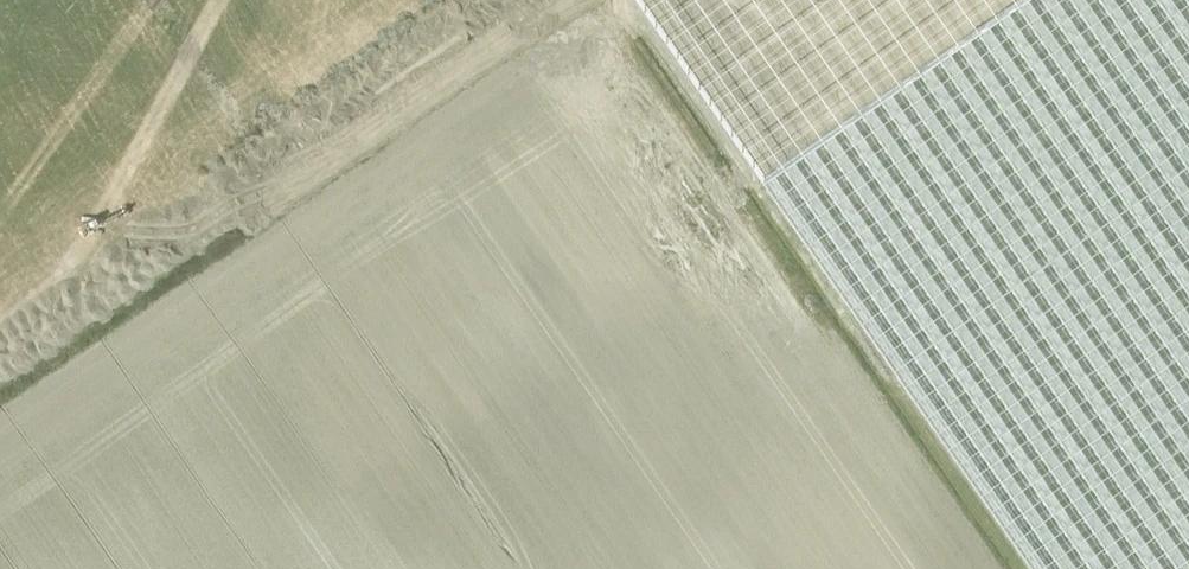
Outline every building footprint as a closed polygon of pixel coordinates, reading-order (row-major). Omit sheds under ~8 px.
[(754,163),(764,178),(1018,0),(641,0),(754,163)] [(764,178),(1037,568),(1188,568),(1188,0),(1018,0),(764,178)]
